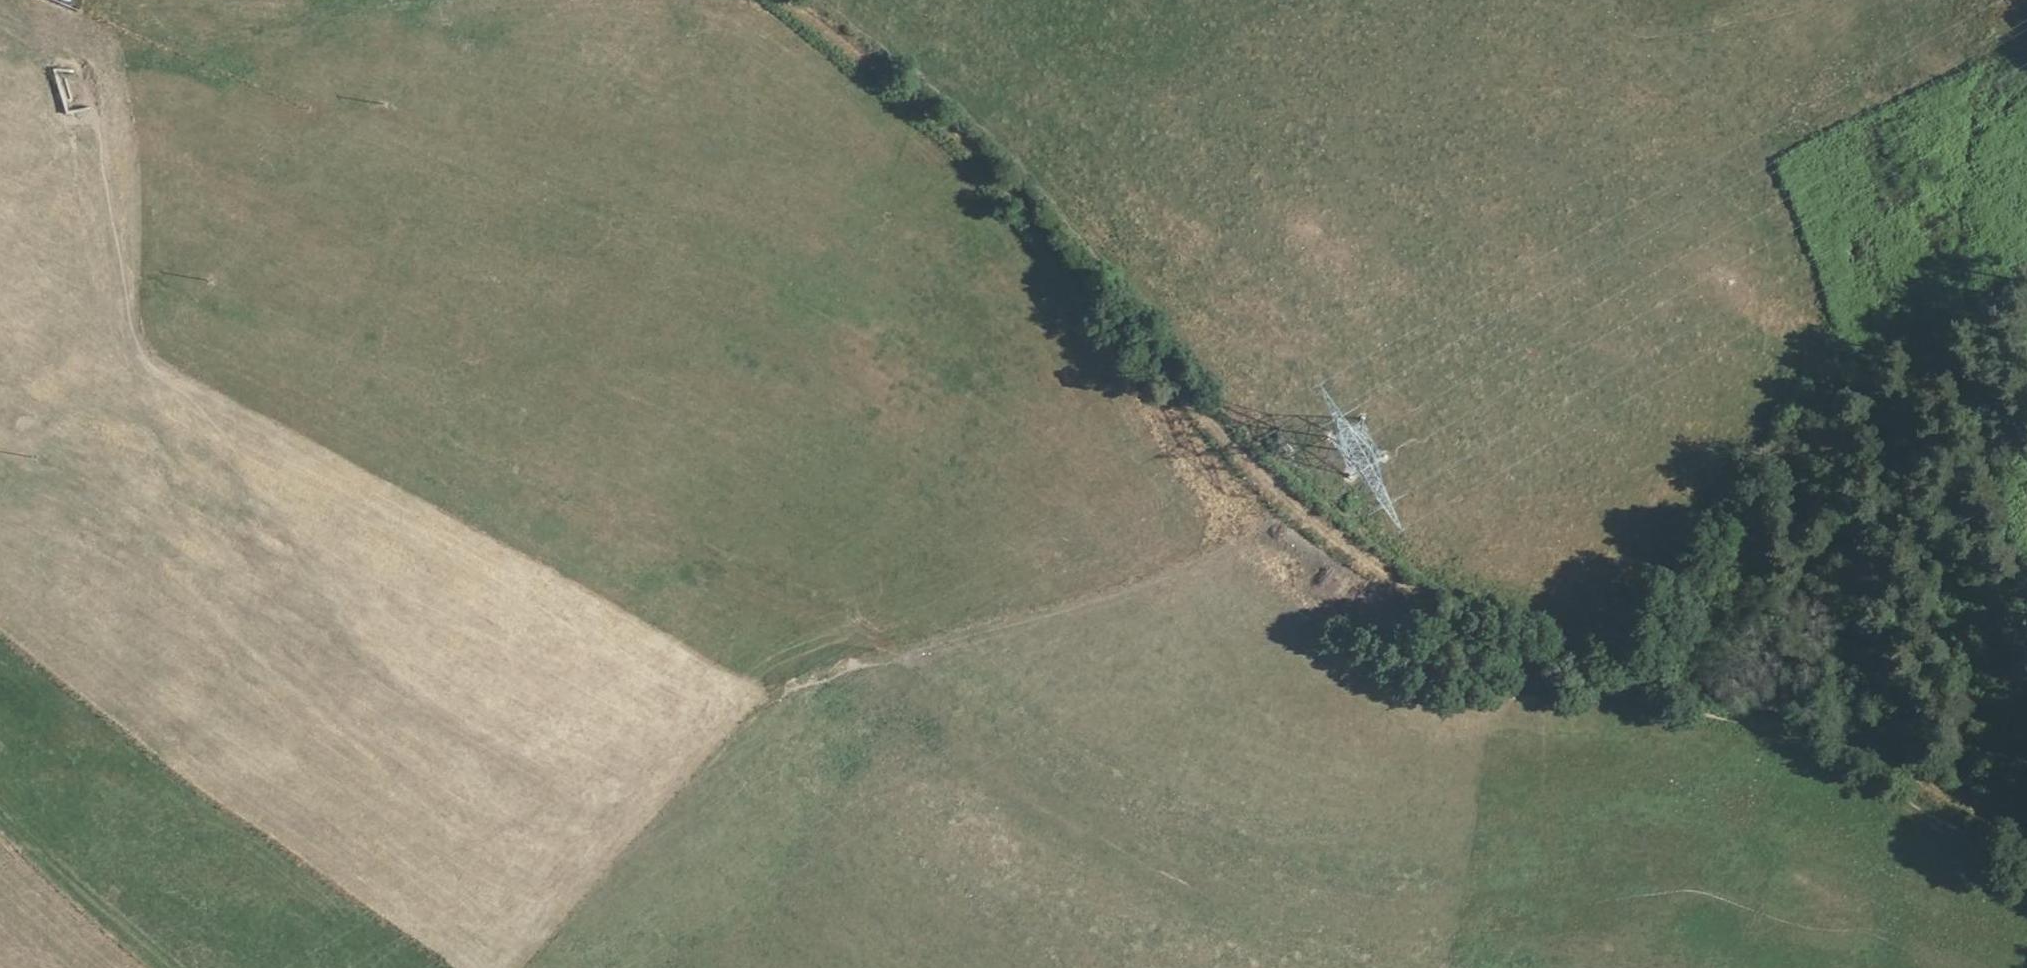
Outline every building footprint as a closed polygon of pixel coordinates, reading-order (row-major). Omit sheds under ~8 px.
[(95,102),(70,54),(51,56),(63,103),(95,102)]
